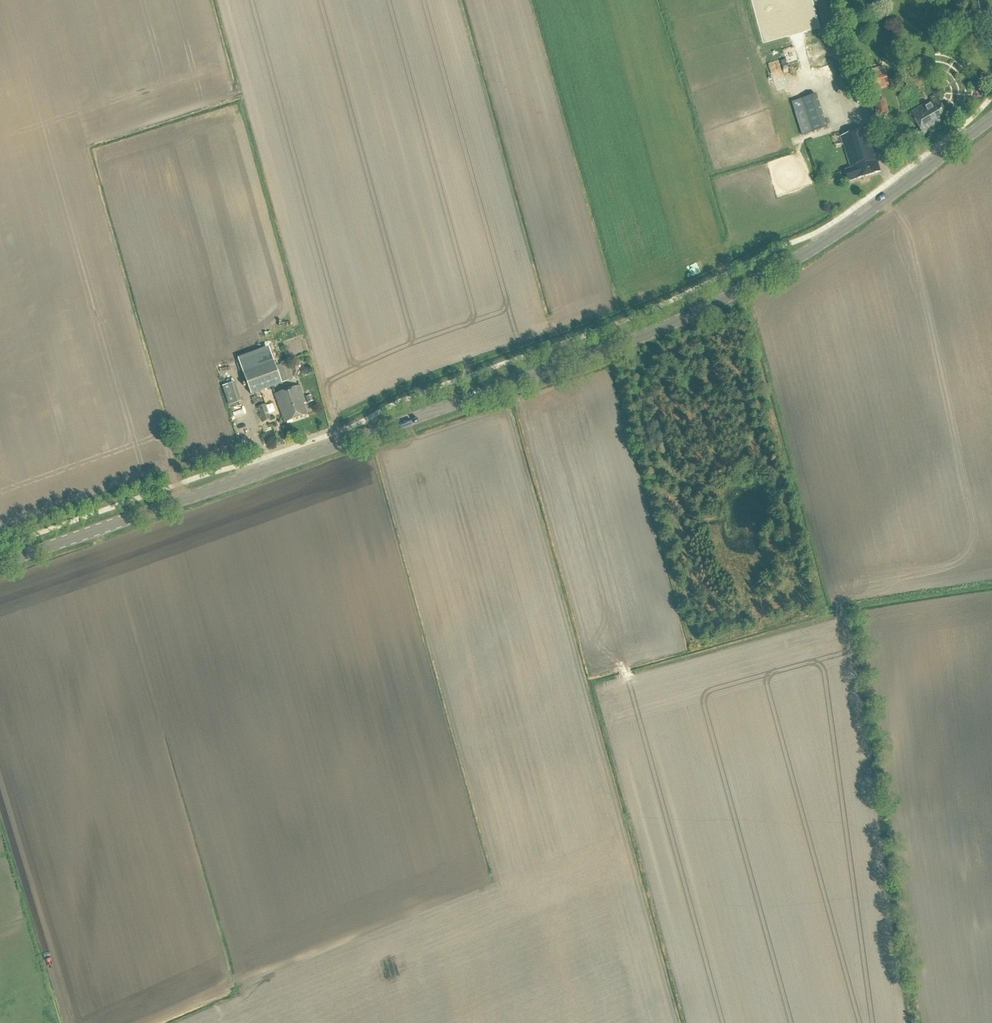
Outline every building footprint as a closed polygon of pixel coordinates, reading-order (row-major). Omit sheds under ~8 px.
[(781,80),(801,75),(799,67),(779,73),(781,80)] [(833,68),(813,79),(820,92),(840,82),(833,68)] [(867,72),(871,91),(888,87),(884,68),(867,72)] [(880,90),(870,92),(876,117),(888,114),(884,99),(882,100),(880,90)] [(947,115),(936,97),(931,100),(933,104),(925,109),(924,107),(912,114),(924,135),(947,122),(944,117),(947,115)] [(820,105),(805,110),(812,132),(827,128),(820,105)] [(850,183),(881,174),(868,131),(843,139),(853,172),(847,174),(850,183)] [(275,363),(244,374),(251,395),(282,384),(275,363)] [(307,406),(300,387),(275,395),(284,425),(308,417),(304,407),(307,406)] [(226,393),(228,414),(238,412),(235,392),(226,393)] [(263,423),(271,420),(266,405),(258,408),(263,423)] [(135,550),(120,554),(121,559),(136,555),(135,550)]
